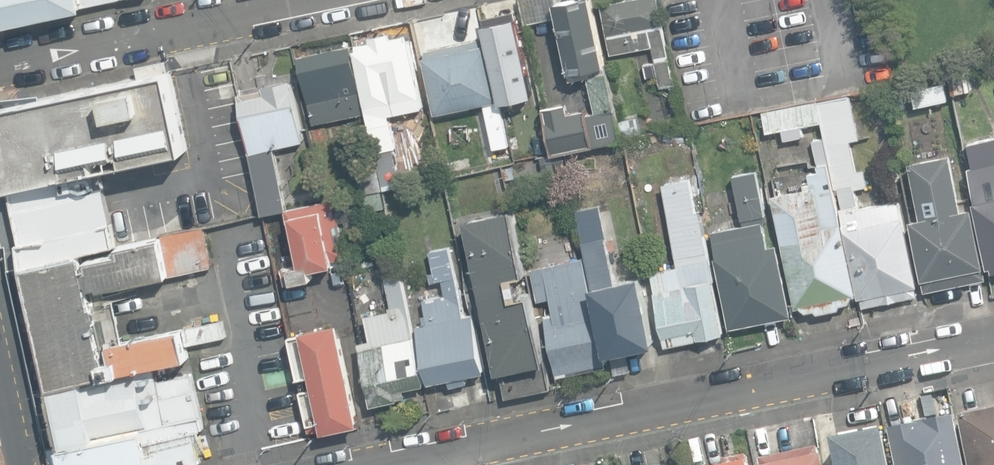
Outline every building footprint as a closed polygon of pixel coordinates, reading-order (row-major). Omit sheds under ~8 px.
[(86,8),(84,0),(0,0),(0,26),(86,8)] [(522,22),(557,15),(554,0),(518,0),(522,22)] [(557,3),(559,16),(571,72),(588,69),(607,65),(593,0),(572,0),(557,3)] [(660,87),(661,87),(675,84),(659,0),(623,0),(601,4),(610,54),(651,46),(654,62),(644,63),(647,77),(657,75),(660,87)] [(509,144),(508,144),(512,162),(530,158),(515,88),(522,87),(524,86),(527,86),(525,75),(529,74),(515,10),(482,17),(487,43),(488,43),(496,82),(497,87),(500,99),(509,144)] [(368,107),(385,189),(401,185),(393,147),(396,147),(390,114),(423,107),(419,87),(409,38),(406,39),(405,34),(391,37),(390,33),(370,37),(371,41),(357,44),(358,48),(354,49),(361,80),(362,87),(366,107),(368,107)] [(495,147),(508,144),(500,105),(493,71),(487,43),(485,44),(483,36),(425,48),(427,56),(424,57),(430,87),(436,113),(486,102),(495,147)] [(306,87),(314,123),(367,112),(364,100),(361,87),(352,43),(299,55),(306,87)] [(607,66),(607,65),(588,69),(591,87),(596,112),(587,113),(586,108),(585,108),(568,111),(566,103),(544,107),(553,154),(622,140),(612,87),(607,66)] [(99,169),(186,150),(170,71),(42,97),(41,93),(0,98),(0,184),(99,169)] [(952,87),(954,93),(972,88),(972,87),(970,75),(969,71),(950,75),(952,87)] [(921,87),(923,99),(949,94),(948,87),(946,77),(920,82),(921,87)] [(239,92),(265,215),(284,211),(271,147),(305,140),(293,87),(292,79),(264,85),(264,87),(239,92)] [(916,284),(919,284),(900,199),(860,208),(856,187),(869,184),(865,168),(857,170),(851,143),(860,141),(849,92),(818,98),(863,306),(918,294),(916,284)] [(782,128),(784,139),(804,135),(802,124),(822,120),(817,99),(762,110),(767,132),(782,128)] [(642,133),(638,115),(621,118),(624,136),(642,133)] [(992,271),(993,271),(993,136),(968,142),(973,165),(969,166),(972,180),(971,180),(975,201),(974,201),(988,266),(991,266),(992,271)] [(813,140),(818,162),(830,160),(825,138),(813,140)] [(534,146),(536,156),(551,153),(549,143),(534,146)] [(546,170),(566,165),(563,152),(543,157),(546,170)] [(962,208),(951,153),(912,160),(922,216),(913,218),(926,289),(980,279),(977,267),(985,266),(973,205),(962,208)] [(444,160),(447,175),(472,169),(469,154),(444,160)] [(815,309),(819,312),(840,307),(842,304),(850,301),(854,294),(858,294),(843,221),(841,222),(829,161),(818,163),(820,170),(809,172),(810,179),(803,181),(805,187),(773,194),(796,307),(800,306),(806,311),(815,309)] [(505,179),(513,177),(510,165),(502,167),(505,179)] [(357,172),(362,193),(383,189),(379,168),(357,172)] [(0,184),(0,223),(10,268),(81,253),(115,247),(99,169),(0,184)] [(715,256),(729,328),(792,315),(778,242),(769,244),(764,222),(773,220),(771,213),(767,214),(758,169),(734,174),(744,224),(712,230),(717,255),(715,256)] [(652,269),(666,345),(725,334),(706,234),(701,210),(696,211),(690,179),(663,184),(670,216),(677,256),(674,257),(676,264),(652,269)] [(363,195),(366,210),(385,206),(381,190),(363,195)] [(294,280),(313,277),(311,269),(335,264),(334,259),(347,256),(336,200),(285,209),(296,266),(292,266),(294,280)] [(626,351),(660,344),(646,274),(614,280),(598,203),(575,208),(592,286),(608,352),(612,372),(630,368),(626,351)] [(483,302),(503,397),(551,387),(531,293),(521,295),(517,275),(526,272),(512,209),(466,219),(480,284),(467,287),(471,304),(483,302)] [(536,236),(531,219),(522,221),(527,238),(536,236)] [(10,268),(33,391),(189,358),(183,328),(125,341),(114,288),(213,266),(204,227),(120,245),(122,253),(89,260),(91,268),(85,270),(81,253),(10,268)] [(448,378),(450,386),(467,382),(465,375),(485,371),(473,314),(464,316),(449,247),(430,251),(436,280),(442,279),(446,294),(424,299),(429,323),(418,326),(430,382),(448,378)] [(544,314),(556,377),(607,367),(582,257),(532,269),(538,300),(550,298),(553,313),(544,314)] [(371,399),(372,404),(386,401),(398,399),(398,397),(406,396),(405,390),(421,387),(421,386),(422,386),(421,384),(426,383),(415,332),(414,332),(402,274),(385,278),(391,306),(390,306),(390,309),(366,314),(371,339),(359,341),(371,399)] [(361,423),(339,323),(291,334),(300,376),(312,374),(315,386),(302,389),(309,423),(322,420),(325,431),(361,423)] [(34,395),(46,447),(198,413),(189,373),(155,381),(152,368),(34,395)] [(963,408),(964,415),(959,416),(969,464),(993,464),(993,402),(963,408)] [(201,463),(194,430),(205,428),(202,416),(49,448),(53,464),(190,464),(201,463)] [(955,416),(889,429),(897,464),(965,464),(955,416)] [(884,429),(881,429),(880,425),(865,428),(866,434),(861,435),(860,431),(859,431),(842,435),(842,438),(833,440),(839,464),(892,464),(884,429)] [(822,455),(819,455),(817,447),(761,458),(762,464),(824,464),(822,455)] [(750,461),(748,462),(747,454),(727,459),(729,464),(751,464),(750,461)]
